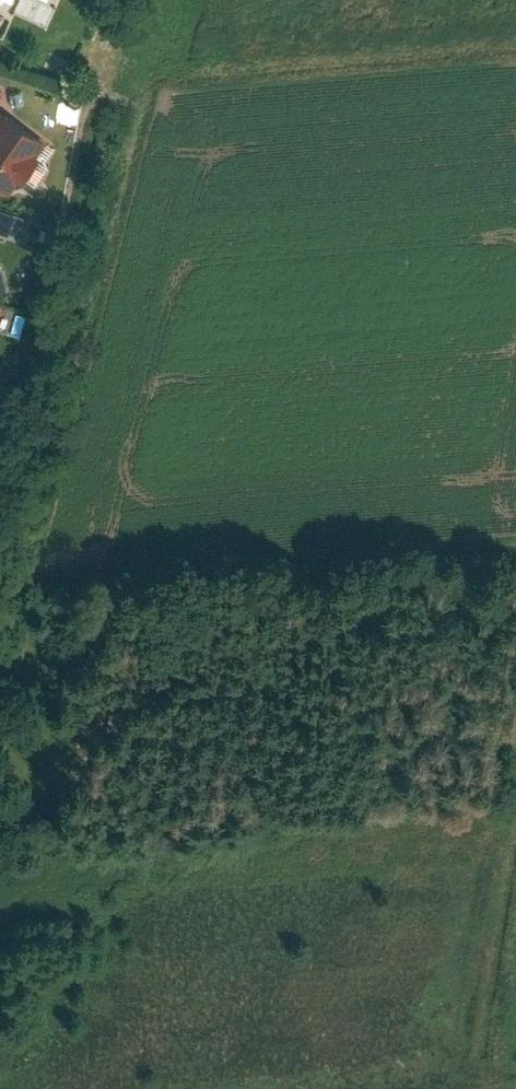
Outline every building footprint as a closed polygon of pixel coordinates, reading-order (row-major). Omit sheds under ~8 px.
[(24,188),(61,133),(19,105),(0,134),(0,172),(24,188)]
